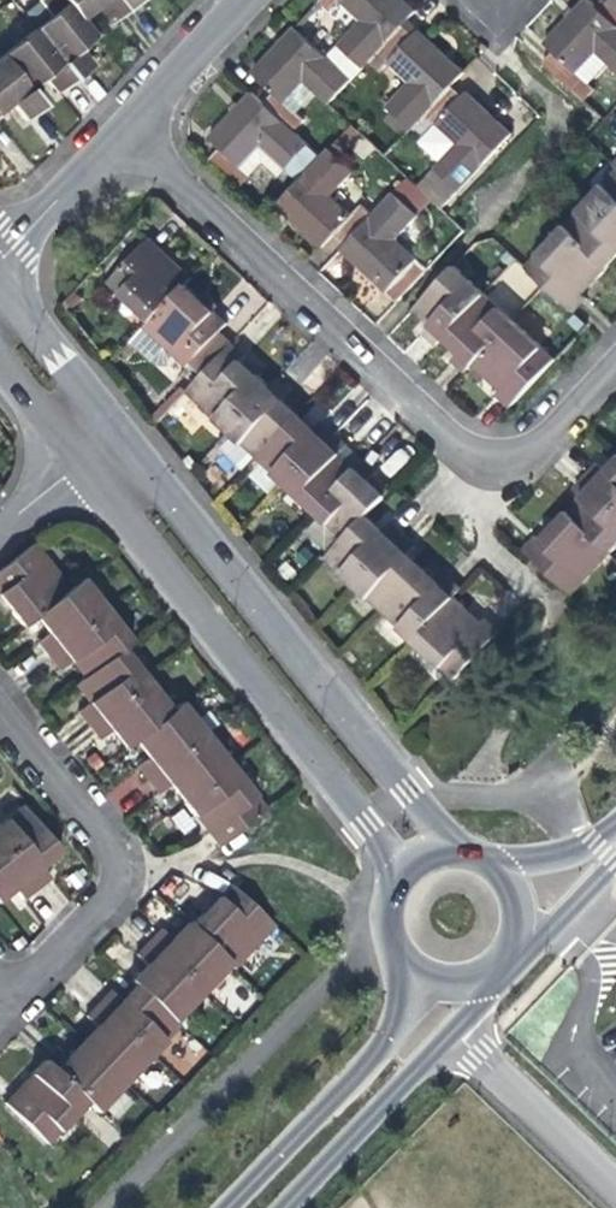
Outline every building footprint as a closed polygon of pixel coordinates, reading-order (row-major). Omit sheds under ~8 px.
[(36,23),(65,59),(78,49),(85,44),(94,36),(81,20),(66,0),(37,0),(47,13),(36,23)] [(81,20),(92,12),(95,9),(106,0),(66,0),(81,20)] [(95,9),(107,24),(137,0),(106,0),(95,9)] [(340,0),(320,0),(331,10),(340,0)] [(368,60),(405,20),(415,10),(404,0),(341,0),(360,18),(343,36),(368,60)] [(553,53),(577,75),(596,55),(615,74),(615,27),(596,8),(587,0),(586,0),(565,22),(544,45),(553,53)] [(610,0),(603,0),(596,8),(615,27),(615,6),(610,0)] [(388,60),(416,30),(405,20),(368,60),(379,70),(388,60)] [(4,47),(33,84),(43,76),(65,59),(36,23),(4,47)] [(253,71),(274,90),(284,99),(303,78),(328,102),(350,79),(325,56),(294,27),(274,49),(253,71)] [(416,30),(388,60),(409,80),(385,106),(410,129),(413,125),(450,86),(462,73),(443,55),(416,30)] [(350,79),(368,60),(343,36),(325,56),(350,79)] [(33,84),(4,47),(0,51),(0,110),(6,106),(10,102),(27,89),(33,84)] [(65,59),(43,76),(56,92),(64,86),(91,65),(78,49),(65,59)] [(586,84),(577,75),(553,53),(543,63),(576,94),(586,84)] [(437,122),(461,96),(450,86),(413,125),(424,136),(437,122)] [(27,89),(10,102),(23,119),(40,105),(27,89)] [(303,117),(284,99),(274,90),(262,103),(291,130),(303,117)] [(461,96),(437,122),(457,142),(433,168),(458,191),(511,135),(491,116),(465,92),(461,96)] [(209,138),(220,148),(242,168),(262,147),(285,170),(308,146),(291,130),(262,103),(251,93),(230,116),(209,138)] [(324,248),(336,235),(355,214),(333,194),(356,169),(331,146),(277,205),(301,227),(324,248)] [(242,168),(220,148),(214,154),(214,162),(213,163),(240,189),(251,177),(242,168)] [(579,210),(615,245),(615,171),(579,210)] [(387,289),(415,260),(417,257),(396,237),(418,213),(395,191),(374,214),(346,244),(343,248),(370,273),(387,289)] [(364,204),(355,214),(336,235),(346,244),(374,214),(364,204)] [(579,210),(537,254),(576,291),(585,281),(591,275),(594,278),(608,264),(605,261),(610,255),(615,249),(615,245),(579,210)] [(107,278),(150,320),(184,285),(191,278),(177,264),(174,267),(165,258),(158,251),(161,248),(148,236),(107,278)] [(584,298),(576,291),(537,254),(526,266),(572,310),(584,298)] [(426,270),(415,260),(387,289),(399,300),(426,270)] [(427,315),(432,320),(471,280),(455,264),(416,305),(427,315)] [(471,280),(432,320),(422,331),(436,344),(446,333),(457,343),(462,348),(452,359),(464,371),(471,364),(485,378),(488,375),(496,382),(501,387),(494,394),(508,407),(554,359),(471,280)] [(142,328),(169,354),(182,367),(186,363),(200,377),(232,343),(218,330),(224,324),(212,312),(209,315),(203,310),(195,301),(198,298),(184,285),(150,320),(142,328)] [(163,361),(169,354),(142,328),(128,341),(146,360),(149,361),(153,363),(157,363),(161,363),(163,361)] [(215,416),(253,378),(247,372),(238,363),(245,356),(232,343),(200,377),(187,389),(215,416)] [(259,459),(297,421),(286,410),(279,403),(290,392),(277,380),(268,388),(255,375),(253,378),(215,416),(259,459)] [(297,421),(259,459),(277,477),(315,438),(310,432),(305,428),(297,421)] [(363,516),(366,514),(338,487),(352,473),(343,465),(337,459),(349,448),(321,421),(310,432),(315,438),(277,477),(341,539),(363,516)] [(363,461),(352,473),(338,487),(366,514),(380,499),(373,492),(366,486),(377,475),(363,461)] [(584,500),(607,474),(596,464),(572,490),(584,500)] [(613,468),(607,474),(584,500),(615,530),(615,465),(613,468)] [(567,566),(554,580),(571,594),(615,545),(615,530),(584,500),(576,509),(569,516),(565,512),(554,525),(557,528),(551,534),(543,543),(567,566)] [(341,570),(378,531),(363,516),(341,539),(325,555),(341,570)] [(390,520),(378,531),(341,570),(396,624),(435,584),(412,563),(406,557),(416,546),(395,525),(390,520)] [(567,566),(543,543),(535,537),(523,551),(554,580),(567,566)] [(71,589),(35,544),(0,571),(0,595),(2,593),(11,605),(15,609),(12,612),(23,626),(38,615),(71,589)] [(446,572),(435,584),(396,624),(453,678),(508,622),(494,608),(486,616),(481,611),(470,601),(473,598),(456,582),(446,572)] [(71,589),(38,615),(47,626),(52,632),(39,642),(49,656),(108,610),(83,579),(71,589)] [(79,667),(87,677),(123,649),(132,641),(108,610),(49,656),(60,670),(74,660),(79,667)] [(147,680),(123,649),(87,677),(78,684),(86,695),(91,702),(78,712),(89,726),(147,680)] [(136,739),(172,711),(147,680),(89,726),(100,740),(113,730),(119,738),(127,747),(136,739)] [(172,711),(136,739),(146,751),(150,757),(137,767),(147,781),(206,735),(181,704),(172,711)] [(176,790),(185,801),(230,766),(206,735),(147,781),(158,795),(172,784),(176,790)] [(265,811),(230,766),(185,801),(182,803),(194,817),(196,815),(202,823),(209,831),(207,833),(218,848),(265,811)] [(21,806),(0,823),(0,843),(36,888),(50,878),(40,864),(49,857),(57,851),(21,806)] [(4,892),(12,886),(22,899),(36,888),(0,843),(0,896),(4,892)] [(272,928),(229,886),(217,900),(219,902),(212,909),(205,916),(202,914),(190,927),(186,923),(185,924),(233,969),(272,928)] [(233,969),(185,924),(184,925),(187,927),(178,936),(172,942),(160,930),(159,930),(148,942),(201,994),(228,965),(232,970),(233,969)] [(201,994),(148,942),(135,955),(147,967),(143,972),(134,982),(133,983),(131,980),(130,981),(178,1026),(174,1022),(201,994)] [(178,1026),(130,981),(130,982),(135,988),(128,996),(122,1003),(109,991),(97,1004),(150,1056),(178,1026)] [(150,1056),(97,1004),(85,1016),(85,1017),(97,1028),(93,1033),(83,1044),(81,1042),(80,1042),(123,1083),(150,1056)] [(123,1083),(80,1042),(82,1045),(75,1052),(67,1060),(55,1048),(42,1060),(96,1112),(123,1083)] [(96,1112),(42,1060),(29,1074),(32,1077),(25,1083),(17,1092),(16,1089),(2,1103),(45,1144),(85,1103),(95,1113),(96,1112)]
